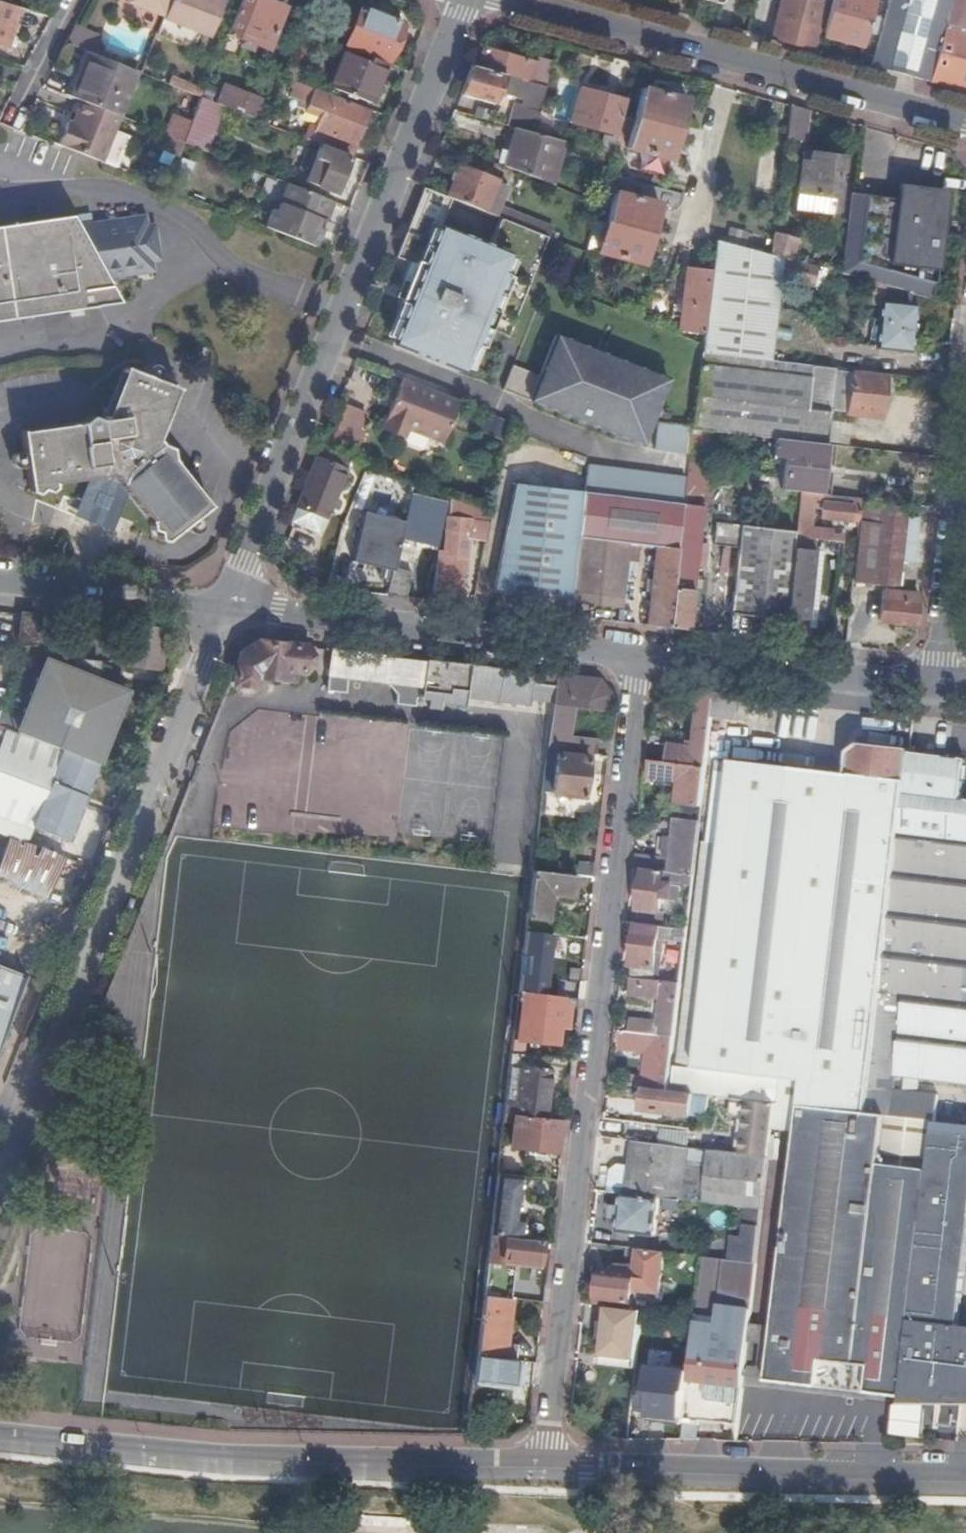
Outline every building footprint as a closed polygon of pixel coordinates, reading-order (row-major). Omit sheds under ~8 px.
[(127,2),(164,17),(171,0),(127,0),(127,2)] [(222,0),(171,0),(164,17),(163,20),(210,36),(223,1),(222,0)] [(268,0),(240,0),(227,32),(269,49),(286,7),(268,0)] [(818,51),(820,43),(814,42),(818,27),(796,21),(802,0),(782,0),(772,39),(784,42),(818,51)] [(818,27),(824,3),(815,0),(802,0),(796,21),(818,27)] [(864,43),(875,0),(831,0),(824,31),(864,43)] [(965,91),(965,28),(940,21),(945,0),(889,0),(871,66),(936,83),(965,91)] [(940,21),(965,28),(965,0),(945,0),(940,21)] [(0,1),(0,45),(6,47),(17,6),(0,1)] [(404,25),(363,8),(348,45),(390,61),(404,25)] [(76,26),(66,43),(89,53),(95,55),(103,36),(76,26)] [(389,64),(347,47),(337,71),(343,74),(337,89),(372,104),(389,64)] [(478,69),(547,87),(553,63),(538,58),(536,65),(483,50),(478,69)] [(293,51),(284,75),(297,80),(306,56),(293,51)] [(95,55),(89,53),(70,98),(81,102),(117,116),(136,71),(95,55)] [(465,86),(461,97),(493,105),(500,84),(545,96),(547,87),(478,69),(473,67),(465,86)] [(343,74),(337,71),(331,87),(337,89),(343,74)] [(172,76),(169,84),(201,97),(205,88),(172,76)] [(223,83),(215,103),(225,107),(256,119),(264,99),(223,83)] [(545,96),(535,134),(550,138),(563,91),(547,87),(545,96)] [(628,150),(671,161),(686,100),(644,88),(628,150)] [(612,156),(618,136),(616,135),(626,101),(580,89),(571,123),(606,133),(601,152),(612,156)] [(319,125),(313,141),(352,157),(371,111),(324,92),(316,111),(330,116),(326,128),(319,125)] [(192,120),(184,142),(192,145),(194,140),(210,146),(225,107),(215,103),(201,97),(192,120)] [(67,123),(58,146),(101,162),(119,117),(117,116),(81,102),(72,125),(67,123)] [(808,112),(790,106),(786,141),(804,143),(808,112)] [(478,108),(474,118),(488,121),(491,112),(478,108)] [(165,135),(184,142),(192,120),(188,119),(184,127),(170,122),(165,135)] [(515,129),(505,167),(552,185),(564,142),(550,138),(535,134),(515,129)] [(351,159),(322,147),(308,182),(337,193),(351,159)] [(801,163),(796,194),(834,199),(840,157),(810,153),(808,163),(801,163)] [(452,201),(485,213),(497,182),(461,167),(448,198),(452,201)] [(947,189),(897,183),(888,264),(939,270),(947,189)] [(275,210),(268,227),(317,247),(324,230),(320,228),(323,220),(328,222),(335,203),(290,185),(279,212),(275,210)] [(424,189),(413,217),(436,217),(444,220),(452,201),(448,198),(424,189)] [(600,253),(643,265),(659,205),(616,193),(600,253)] [(834,199),(796,194),(795,212),(832,217),(834,199)] [(121,303),(112,286),(111,277),(154,270),(153,260),(161,259),(155,225),(147,227),(146,216),(78,227),(72,216),(0,227),(0,320),(121,303)] [(409,228),(396,260),(423,270),(393,345),(462,373),(473,346),(475,347),(482,329),(508,339),(549,239),(501,220),(489,249),(440,229),(444,220),(436,217),(413,217),(409,228)] [(774,236),(772,255),(783,259),(787,259),(791,261),(796,241),(774,236)] [(772,255),(716,240),(703,355),(770,362),(783,259),(772,255)] [(831,250),(796,241),(791,261),(817,267),(829,270),(831,250)] [(812,285),(817,267),(791,261),(787,259),(782,277),(812,285)] [(703,335),(711,269),(686,267),(682,304),(673,304),(672,315),(680,317),(679,331),(703,335)] [(897,288),(867,280),(865,301),(881,304),(879,321),(873,321),(871,341),(876,341),(876,347),(909,351),(911,339),(916,339),(918,328),(912,327),(914,308),(912,308),(914,293),(897,288)] [(531,404),(644,446),(668,381),(555,339),(531,404)] [(826,445),(828,445),(834,394),(840,394),(840,389),(851,390),(848,414),(881,419),(886,378),(838,372),(838,370),(770,362),(703,355),(701,355),(692,429),(752,436),(775,439),(826,445)] [(84,422),(21,432),(31,492),(44,498),(55,489),(55,486),(98,478),(106,481),(107,477),(121,483),(119,487),(123,488),(149,522),(152,537),(166,541),(211,506),(174,459),(173,446),(163,443),(162,439),(182,388),(126,366),(107,417),(101,418),(91,415),(84,422)] [(401,384),(458,407),(460,403),(403,380),(401,384)] [(443,445),(458,407),(401,384),(383,428),(401,435),(404,428),(443,445)] [(339,405),(336,413),(348,418),(355,403),(342,398),(339,405)] [(688,453),(689,425),(655,424),(654,451),(688,453)] [(821,495),(826,445),(775,439),(773,455),(789,458),(786,480),(800,482),(798,492),(800,493),(821,495)] [(328,460),(330,454),(321,450),(319,457),(328,460)] [(300,504),(294,519),(313,526),(317,515),(326,519),(344,472),(317,461),(300,504)] [(580,536),(585,493),(517,486),(494,593),(572,603),(573,594),(580,536)] [(669,629),(683,506),(585,493),(580,536),(628,542),(626,559),(638,561),(640,544),(657,547),(648,627),(669,629)] [(859,522),(852,582),(899,587),(901,570),(922,572),(924,552),(903,549),(907,507),(865,503),(865,500),(857,499),(857,505),(861,505),(860,508),(859,522)] [(388,597),(406,599),(421,532),(440,536),(447,507),(417,500),(410,529),(404,528),(393,575),(388,597)] [(821,519),(859,522),(860,508),(823,504),(821,519)] [(669,629),(690,631),(704,509),(683,506),(669,629)] [(903,549),(924,552),(929,510),(907,507),(903,549)] [(796,538),(809,539),(811,519),(806,518),(807,513),(801,512),(801,517),(798,518),(797,533),(796,538)] [(349,565),(393,575),(404,528),(360,518),(349,565)] [(712,522),(711,545),(733,546),(734,523),(712,522)] [(785,620),(794,549),(796,538),(797,533),(741,526),(731,614),(785,620)] [(628,542),(580,536),(573,594),(622,599),(626,559),(628,542)] [(433,596),(461,599),(468,539),(446,537),(444,553),(438,552),(433,596)] [(836,560),(841,561),(843,543),(836,542),(835,553),(836,554),(836,560)] [(786,642),(806,644),(815,551),(794,549),(786,642)] [(880,623),(916,626),(919,595),(884,591),(880,623)] [(46,616),(39,615),(23,613),(19,644),(27,645),(42,647),(46,616)] [(160,669),(165,629),(145,627),(131,625),(126,665),(160,669)] [(305,674),(309,646),(261,641),(244,647),(229,685),(236,686),(241,693),(250,694),(255,688),(259,688),(260,678),(296,682),(297,673),(305,674)] [(553,704),(557,676),(342,650),(332,649),(327,689),(346,692),(349,678),(389,683),(397,694),(396,703),(416,707),(416,698),(424,699),(425,691),(425,686),(444,689),(443,694),(442,703),(467,707),(468,699),(531,707),(532,701),(553,704)] [(1,709),(0,711),(0,727),(98,765),(127,692),(48,661),(25,719),(1,709)] [(608,711),(610,694),(599,680),(571,677),(557,676),(553,704),(549,750),(596,756),(597,739),(575,736),(578,707),(608,711)] [(441,710),(442,703),(443,694),(425,691),(424,699),(428,700),(428,708),(441,710)] [(707,768),(713,719),(715,694),(695,691),(689,747),(669,745),(667,764),(707,768)] [(746,721),(749,697),(715,694),(713,719),(746,721)] [(70,843),(100,766),(98,765),(0,727),(0,815),(70,843)] [(909,755),(910,751),(842,744),(735,732),(731,775),(718,773),(710,845),(705,844),(677,1093),(710,1097),(733,1100),(775,1105),(867,1115),(870,1090),(881,995),(909,755)] [(584,797),(588,758),(558,754),(554,794),(584,797)] [(963,803),(965,774),(965,762),(909,755),(881,995),(965,1004),(965,803),(963,803)] [(702,807),(707,768),(667,764),(652,761),(651,778),(680,782),(678,804),(702,807)] [(694,876),(701,822),(682,820),(680,841),(673,840),(671,859),(675,860),(674,873),(682,874),(694,876)] [(14,824),(9,837),(65,860),(70,846),(14,824)] [(9,837),(0,860),(0,883),(48,902),(65,860),(9,837)] [(576,876),(534,871),(529,918),(548,920),(552,893),(574,896),(576,876)] [(674,873),(664,872),(663,875),(644,873),(638,924),(663,927),(665,912),(661,912),(663,898),(678,900),(682,874),(674,873)] [(632,978),(682,984),(688,930),(663,927),(638,924),(632,978)] [(551,937),(551,935),(527,932),(525,947),(533,948),(529,979),(521,978),(520,993),(524,993),(544,995),(550,944),(556,945),(556,938),(551,937)] [(25,974),(0,965),(0,1040),(25,974)] [(635,1034),(675,1039),(682,984),(632,978),(630,995),(662,999),(659,1024),(636,1021),(635,1034)] [(544,1002),(544,995),(524,993),(521,1020),(566,1026),(569,1005),(544,1002)] [(110,1012),(101,1008),(95,1024),(104,1028),(110,1012)] [(646,1089),(669,1092),(675,1039),(635,1034),(634,1048),(646,1049),(645,1063),(653,1064),(650,1084),(638,1082),(637,1088),(646,1089)] [(544,1118),(551,1058),(512,1053),(510,1068),(521,1069),(517,1099),(507,1098),(505,1114),(516,1115),(544,1118)] [(710,1097),(677,1093),(669,1092),(646,1089),(644,1111),(707,1118),(710,1097)] [(870,1090),(867,1115),(886,1117),(935,1123),(965,1127),(965,1101),(870,1090)] [(775,1105),(733,1100),(732,1113),(751,1114),(750,1132),(745,1132),(743,1155),(769,1157),(772,1129),(775,1105)] [(886,1117),(867,1115),(775,1105),(772,1129),(798,1132),(768,1382),(854,1392),(886,1117)] [(556,1152),(560,1120),(544,1118),(516,1115),(513,1147),(556,1152)] [(886,1117),(854,1392),(904,1398),(932,1148),(935,1123),(886,1117)] [(935,1123),(932,1148),(955,1151),(965,1153),(965,1127),(935,1123)] [(769,1157),(743,1155),(633,1143),(630,1168),(628,1189),(628,1195),(660,1198),(751,1209),(763,1210),(769,1157)] [(955,1151),(932,1148),(904,1398),(901,1425),(926,1428),(929,1401),(965,1405),(965,1326),(959,1325),(965,1264),(965,1153),(955,1151)] [(628,1189),(630,1168),(622,1167),(613,1173),(612,1187),(628,1189)] [(498,1174),(491,1235),(523,1239),(524,1220),(518,1219),(522,1177),(498,1174)] [(628,1195),(623,1194),(619,1233),(656,1238),(660,1198),(628,1195)] [(763,1210),(751,1209),(747,1212),(745,1238),(731,1237),(728,1261),(731,1262),(758,1265),(763,1210)] [(512,1299),(515,1299),(519,1261),(538,1264),(540,1241),(523,1239),(491,1235),(484,1297),(512,1299)] [(666,1254),(628,1249),(626,1267),(621,1266),(620,1272),(603,1270),(599,1304),(633,1308),(635,1292),(661,1295),(666,1254)] [(744,1389),(758,1265),(731,1262),(722,1351),(694,1348),(690,1383),(744,1389)] [(484,1297),(477,1357),(516,1361),(518,1346),(507,1345),(512,1299),(484,1297)] [(636,1368),(642,1312),(626,1310),(608,1308),(607,1322),(602,1322),(600,1340),(605,1340),(602,1364),(636,1368)] [(477,1357),(474,1382),(515,1387),(518,1361),(516,1361),(477,1357)] [(650,1421),(682,1425),(686,1392),(643,1386),(641,1406),(651,1407),(650,1421)] [(407,1528),(407,1519),(380,1518),(354,1517),(354,1527),(378,1527),(407,1528)]
